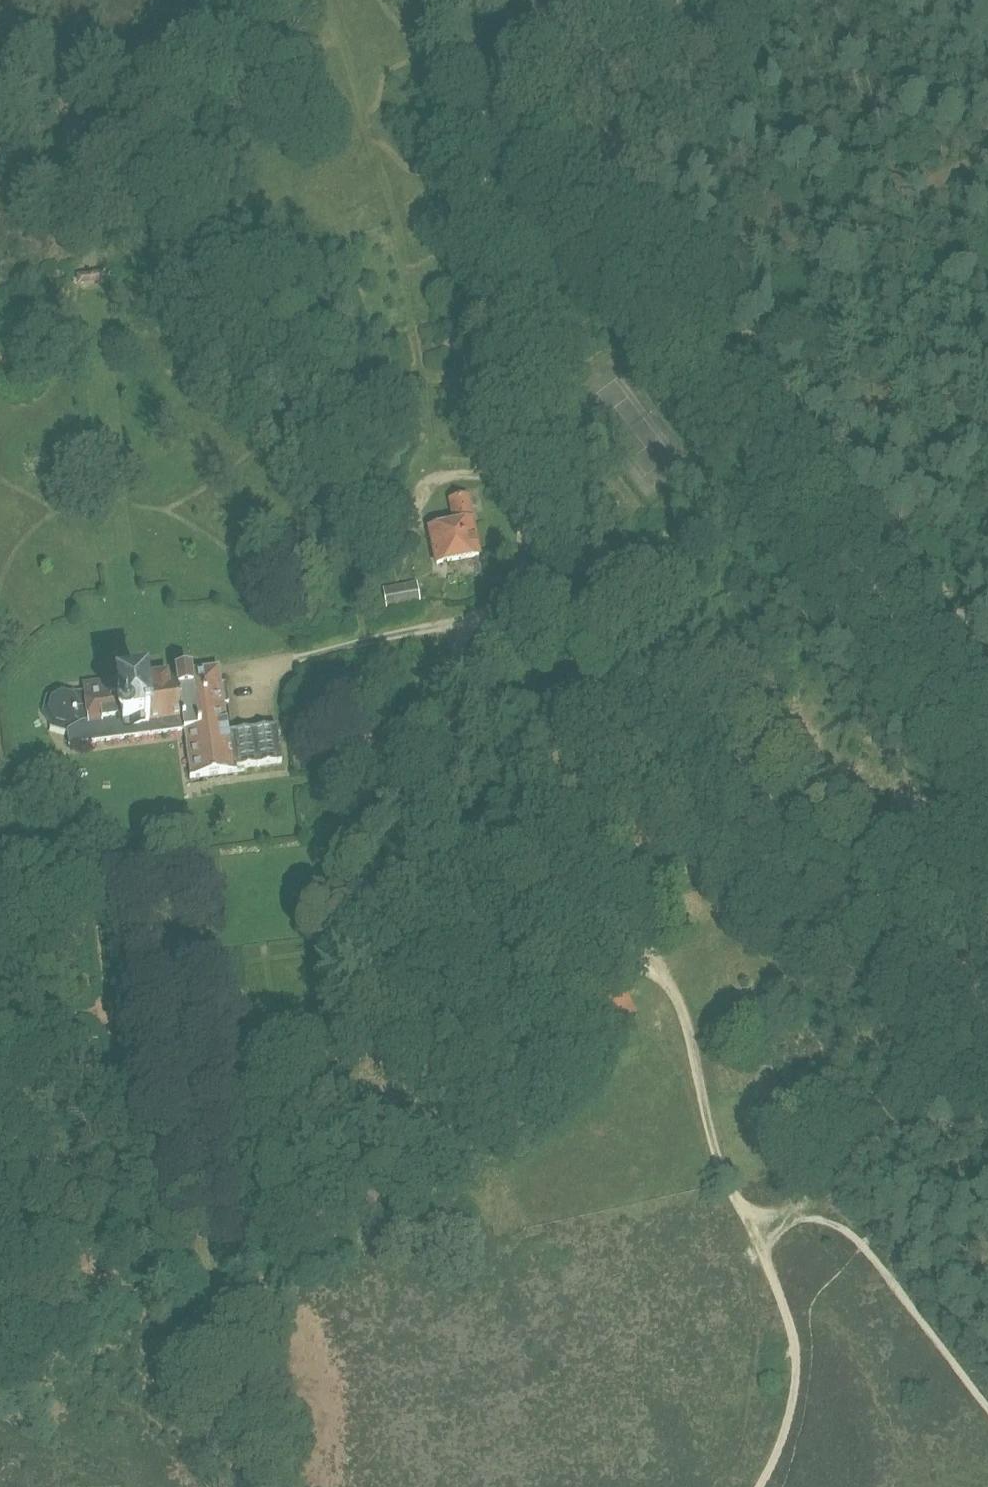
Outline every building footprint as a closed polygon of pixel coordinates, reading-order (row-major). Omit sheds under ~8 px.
[(472,519),(467,495),(451,499),(455,522),(472,519)] [(455,522),(430,527),(437,561),(479,553),(472,519),(455,522)] [(387,609),(419,603),(416,583),(384,588),(387,609)] [(227,731),(218,667),(85,685),(86,690),(78,691),(74,699),(66,698),(58,700),(53,705),(52,711),(54,717),(60,721),(65,722),(68,745),(183,729),(190,776),(244,769),(243,766),(281,761),(276,725),(227,731)]
